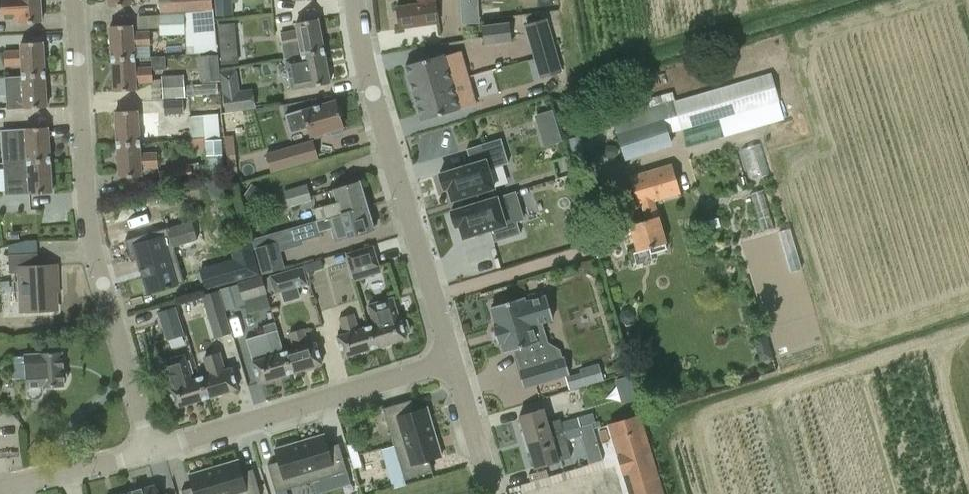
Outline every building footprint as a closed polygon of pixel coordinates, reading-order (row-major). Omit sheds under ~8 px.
[(41,0),(1,0),(2,19),(20,18),(20,23),(42,21),(41,0)] [(160,12),(185,11),(214,8),(213,0),(160,0),(160,12)] [(216,16),(233,14),(232,0),(214,0),(216,16)] [(434,0),(418,0),(418,2),(396,5),(399,27),(438,21),(435,0),(434,1),(434,0)] [(463,22),(482,22),(481,0),(463,0),(463,22)] [(185,13),(159,14),(159,15),(160,27),(160,35),(185,34),(185,13)] [(547,18),(524,25),(528,41),(552,35),(547,18)] [(302,56),(324,52),(317,20),(296,24),(298,31),(281,34),(284,48),(299,45),(302,56)] [(509,22),(482,25),(484,45),(511,41),(509,22)] [(238,63),(234,23),(218,24),(222,64),(238,63)] [(113,59),(134,58),(134,47),(151,46),(150,32),(133,33),(133,25),(111,26),(113,59)] [(23,75),(45,74),(43,42),(22,43),(22,52),(5,53),(6,66),(22,65),(23,75)] [(443,54),(405,65),(413,93),(468,77),(460,51),(443,56),(443,54)] [(331,84),(324,52),(302,56),(285,60),(291,92),(331,84)] [(557,52),(533,58),(539,77),(562,70),(557,52)] [(219,54),(198,56),(200,82),(217,81),(220,81),(219,54)] [(135,68),(134,58),(113,59),(115,91),(136,90),(136,83),(153,82),(152,70),(165,69),(165,56),(151,57),(151,67),(135,68)] [(613,119),(626,160),(672,145),(668,134),(682,130),(682,129),(779,101),(771,72),(674,100),(672,92),(637,102),(640,111),(613,119)] [(46,108),(45,74),(23,75),(23,87),(7,88),(8,102),(25,101),(26,108),(46,108)] [(163,98),(185,97),(184,74),(162,76),(163,98)] [(468,77),(413,93),(421,120),(475,104),(468,77)] [(226,110),(253,107),(251,89),(223,92),(226,110)] [(183,99),(163,100),(164,115),(184,114),(183,99)] [(308,127),(311,135),(343,126),(335,100),(285,114),(290,132),(308,127)] [(555,122),(551,109),(536,114),(540,127),(555,122)] [(116,111),(118,144),(140,143),(139,132),(155,132),(154,117),(138,118),(138,110),(116,111)] [(204,140),(219,139),(217,113),(188,116),(190,139),(204,138),(204,140)] [(28,161),(50,159),(48,127),(2,129),(4,162),(28,161)] [(228,174),(236,174),(232,136),(224,136),(228,174)] [(568,139),(572,152),(581,149),(577,136),(568,139)] [(222,139),(219,139),(204,140),(204,138),(190,139),(191,149),(205,148),(205,156),(223,155),(222,139)] [(440,176),(438,177),(441,187),(443,186),(444,189),(448,188),(451,200),(456,199),(459,208),(489,199),(490,199),(495,197),(492,188),(493,187),(490,176),(488,169),(497,166),(508,163),(501,138),(466,149),(469,158),(471,164),(467,165),(439,174),(440,176)] [(313,139),(265,153),(270,171),(318,159),(313,139)] [(140,143),(118,144),(120,177),(142,176),(142,168),(158,168),(157,152),(140,153),(140,143)] [(613,157),(617,154),(617,148),(613,144),(608,144),(604,148),(604,153),(607,157),(613,157)] [(50,159),(28,161),(4,162),(6,195),(52,192),(50,159)] [(159,171),(161,183),(162,187),(194,179),(190,163),(159,171)] [(666,243),(655,205),(654,201),(681,193),(672,164),(629,176),(638,205),(642,204),(646,220),(629,225),(638,252),(649,249),(650,254),(667,249),(665,243),(666,243)] [(265,193),(252,183),(243,197),(256,206),(265,193)] [(288,207),(312,200),(307,183),(283,190),(288,207)] [(313,221),(313,222),(366,206),(359,183),(328,192),(331,203),(314,208),(317,220),(313,221)] [(451,213),(449,214),(452,224),(454,223),(455,226),(459,225),(463,238),(490,229),(493,242),(520,234),(517,222),(524,220),(515,191),(496,197),(495,197),(490,199),(489,199),(459,208),(455,210),(450,211),(451,213)] [(369,215),(366,206),(313,222),(317,233),(321,231),(331,228),(335,241),(373,230),(378,224),(375,216),(369,215)] [(192,221),(167,228),(169,235),(145,242),(144,241),(128,245),(132,260),(138,258),(148,292),(167,287),(167,288),(170,287),(169,286),(176,284),(169,259),(176,257),(173,247),(197,240),(192,221)] [(275,242),(273,233),(254,238),(256,247),(255,248),(262,274),(285,268),(278,241),(275,242)] [(373,245),(347,253),(356,278),(381,272),(373,245)] [(53,282),(57,282),(56,264),(37,265),(36,253),(8,254),(9,272),(19,271),(21,311),(55,309),(53,282)] [(240,258),(226,262),(200,269),(205,289),(245,277),(240,258)] [(302,266),(269,276),(274,293),(307,284),(302,266)] [(267,291),(262,275),(238,282),(238,284),(220,289),(226,310),(245,305),(244,301),(267,294),(266,292),(267,291)] [(231,334),(219,290),(190,298),(193,306),(204,303),(214,338),(231,334)] [(491,306),(496,327),(492,328),(497,343),(501,342),(504,353),(520,348),(522,353),(517,354),(522,370),(518,371),(523,387),(569,373),(564,357),(543,364),(532,325),(553,319),(546,296),(525,302),(523,297),(506,302),(505,299),(492,303),(493,306),(491,306)] [(392,297),(367,305),(374,325),(368,326),(375,347),(406,338),(404,332),(409,331),(406,320),(401,321),(399,316),(398,317),(392,297)] [(158,313),(166,340),(184,334),(175,307),(158,313)] [(375,347),(368,326),(358,330),(353,313),(339,317),(344,334),(337,336),(344,357),(375,347)] [(623,314),(621,317),(621,321),(626,324),(630,324),(632,320),(632,316),(627,313),(623,314)] [(295,350),(285,353),(291,373),(322,364),(316,342),(308,344),(304,329),(290,333),(295,350)] [(247,340),(260,382),(291,373),(285,353),(284,354),(277,331),(247,340)] [(66,373),(63,371),(62,353),(25,355),(27,386),(27,395),(29,397),(30,398),(33,399),(38,400),(41,398),(43,395),(43,392),(43,387),(64,385),(64,383),(66,380),(68,376),(66,373)] [(206,398),(200,376),(192,379),(184,355),(161,362),(175,407),(206,398)] [(210,374),(200,376),(206,398),(238,389),(232,368),(224,370),(219,355),(205,359),(210,374)] [(584,385),(603,380),(598,364),(580,370),(584,385)] [(621,378),(627,386),(633,382),(626,374),(621,378)] [(411,400),(384,408),(394,443),(434,432),(427,407),(415,410),(411,400)] [(519,415),(527,441),(564,430),(580,425),(581,426),(592,423),(595,422),(593,413),(578,417),(560,422),(560,419),(549,422),(544,408),(519,415)] [(629,493),(663,493),(639,415),(608,424),(629,493)] [(564,430),(527,441),(535,467),(570,457),(566,440),(583,435),(583,434),(594,430),(592,423),(581,426),(580,425),(564,430)] [(434,432),(395,444),(404,479),(432,471),(430,461),(442,457),(434,432)] [(325,435),(300,442),(312,482),(348,471),(339,443),(328,446),(325,435)] [(275,449),(278,461),(268,465),(277,493),(288,493),(287,490),(312,482),(299,442),(275,449)] [(350,457),(358,455),(356,448),(354,443),(347,446),(350,457)] [(586,462),(604,457),(601,444),(582,449),(586,462)] [(361,466),(358,455),(350,457),(354,469),(361,466)] [(215,467),(223,493),(261,493),(253,469),(243,472),(239,460),(215,467)] [(189,475),(193,487),(182,490),(183,493),(222,493),(214,468),(189,475)] [(130,493),(157,493),(155,485),(130,493)]
